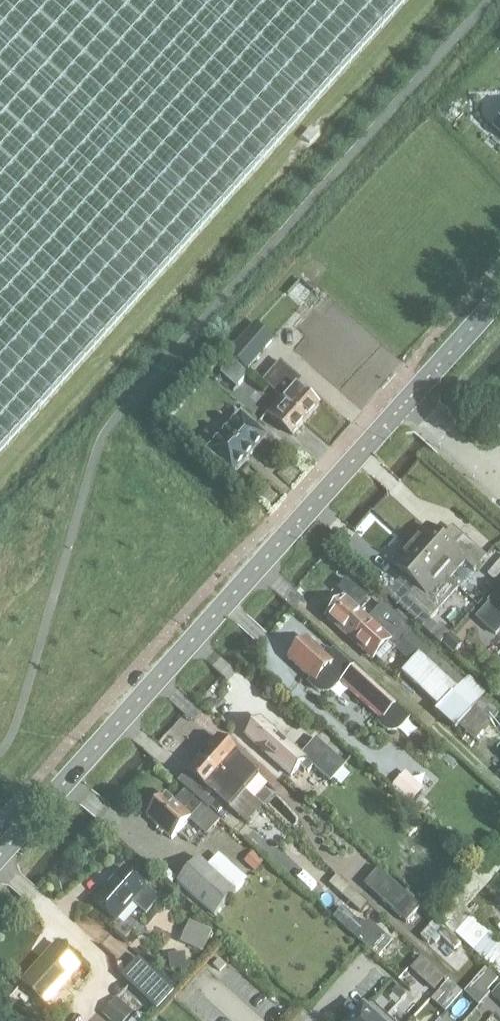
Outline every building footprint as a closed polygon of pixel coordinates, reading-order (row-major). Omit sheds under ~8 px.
[(406,0),(0,0),(0,453),(406,0)] [(255,322),(248,329),(230,349),(248,365),(273,338),(255,322)] [(300,378),(280,361),(262,381),(281,398),(306,419),(319,404),(295,383),(300,378)] [(233,362),(222,374),(237,387),(248,375),(233,362)] [(292,435),(306,419),(281,398),(268,412),(267,413),(292,435)] [(210,453),(234,474),(266,438),(242,417),(210,453)] [(462,535),(451,548),(429,528),(413,547),(450,580),(465,562),(474,570),(487,557),(462,535)] [(450,580),(413,547),(396,566),(417,585),(399,606),(412,618),(419,610),(430,620),(459,588),(450,580)] [(410,633),(412,631),(383,605),(378,611),(369,602),(360,612),(344,598),(326,618),(344,635),(345,634),(353,641),(374,661),(376,659),(392,674),(406,658),(412,664),(404,673),(441,707),(437,712),(456,730),(461,725),(478,740),(484,734),(499,748),(499,713),(483,698),(488,693),(470,677),(465,682),(410,633)] [(499,598),(480,619),(497,633),(499,629),(499,599),(499,598)] [(397,706),(335,650),(332,653),(328,650),(325,654),(308,639),(289,659),(313,680),(309,684),(315,689),(321,692),(328,692),(334,691),(342,682),(384,720),(397,706)] [(452,653),(457,647),(447,639),(442,645),(452,653)] [(202,712),(175,741),(190,756),(195,750),(200,754),(222,731),(202,712)] [(162,737),(169,744),(192,720),(185,713),(162,737)] [(292,778),(304,763),(309,767),(312,763),(334,782),(348,767),(317,740),(302,757),(262,720),(247,737),(292,778)] [(219,738),(203,756),(245,793),(260,777),(242,760),(219,738)] [(245,793),(203,756),(188,773),(212,795),(214,793),(232,808),(248,822),(261,807),(245,793)] [(413,800),(427,786),(408,768),(395,783),(413,800)] [(185,789),(173,802),(167,796),(147,818),(172,840),(203,805),(185,789)] [(219,855),(209,867),(199,859),(178,883),(215,916),(236,892),(247,880),(219,855)] [(160,901),(145,887),(125,869),(95,903),(116,921),(132,903),(147,916),(160,901)] [(406,923),(421,907),(379,869),(364,885),(406,923)] [(379,958),(388,948),(343,907),(333,918),(379,958)] [(459,929),(499,969),(499,939),(474,914),(459,929)] [(183,939),(205,949),(215,928),(193,918),(183,939)] [(457,971),(472,955),(442,927),(426,943),(457,971)] [(46,1005),(81,966),(57,945),(22,983),(46,1005)] [(159,1004),(174,988),(140,956),(125,972),(159,1004)] [(499,978),(499,977),(488,966),(466,989),(478,1001),(499,978)] [(441,1011),(449,1003),(422,977),(415,985),(441,1011)] [(401,1001),(406,995),(397,987),(392,993),(401,1001)] [(117,1020),(125,1020),(136,1009),(120,995),(105,1011),(117,1020)] [(417,997),(412,1002),(420,1010),(425,1005),(417,997)] [(434,1012),(425,1005),(420,1010),(429,1018),(434,1012)] [(365,1009),(354,1020),(378,1020),(365,1009)]
